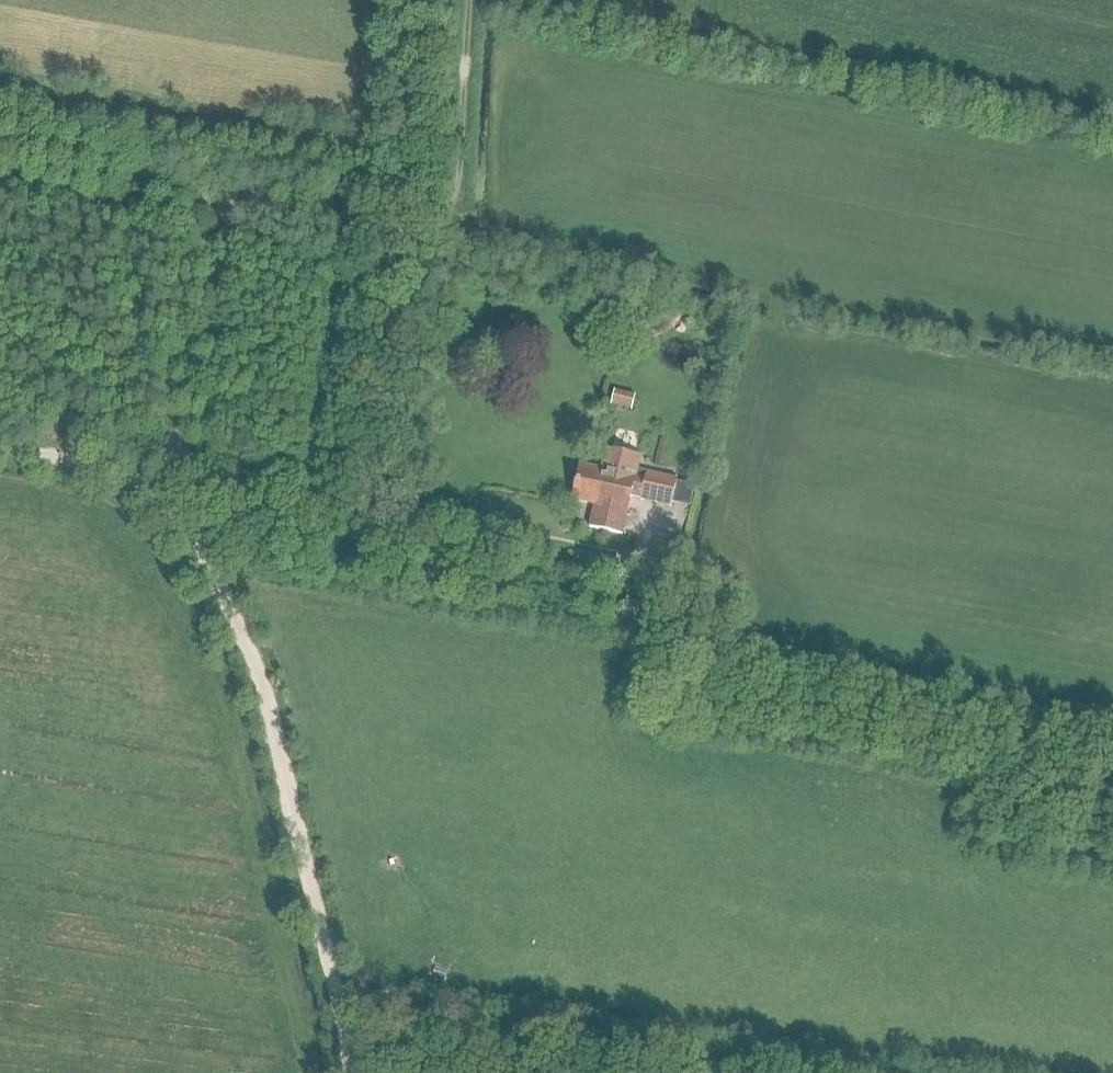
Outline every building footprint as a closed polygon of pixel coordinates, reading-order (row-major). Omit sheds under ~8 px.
[(635,395),(614,390),(610,405),(631,410),(635,395)] [(581,464),(573,499),(594,504),(589,527),(621,534),(627,511),(627,512),(631,496),(641,498),(641,499),(671,507),(678,480),(637,470),(640,458),(607,450),(602,469),(581,464)] [(675,502),(691,507),(697,488),(681,483),(675,502)]
